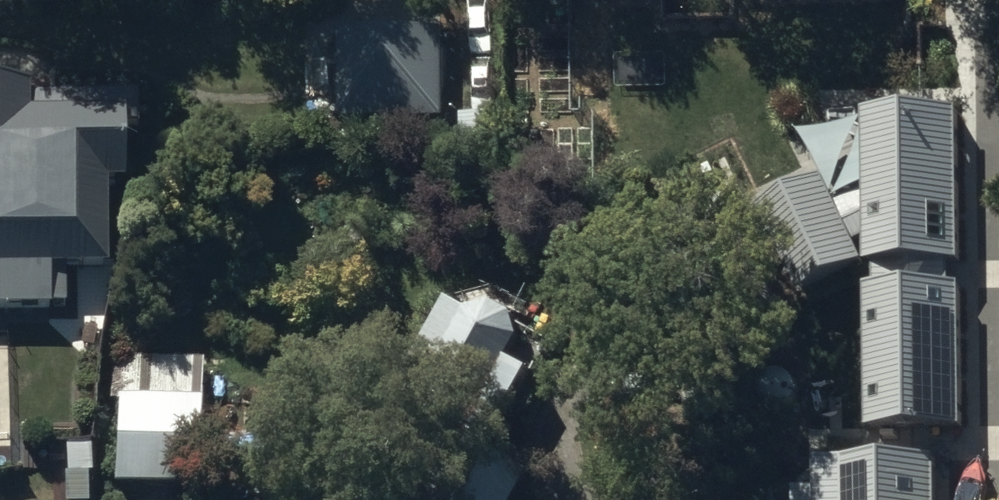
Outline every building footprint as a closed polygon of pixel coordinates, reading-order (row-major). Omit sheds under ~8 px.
[(442,113),(441,21),(335,22),(336,114),(442,113)] [(0,89),(0,312),(52,311),(51,306),(65,306),(65,272),(108,271),(108,183),(125,183),(124,128),(139,128),(138,98),(33,99),(32,88),(0,89)] [(863,425),(959,423),(954,102),(857,103),(863,257),(863,425)] [(793,293),(863,257),(818,171),(749,207),(793,293)] [(454,301),(399,397),(495,449),(534,376),(513,365),(523,348),(523,346),(523,344),(524,341),(524,339),(524,337),(524,335),(523,332),(523,330),(522,328),(521,326),(520,324),(519,322),(518,320),(517,319),(515,317),(514,315),(512,314),(510,313),(508,311),(506,310),(504,309),(502,309),(500,308),(498,308),(496,307),(493,307),(491,307),(489,307),(487,308),(485,308),(483,309),(480,310),(479,311),(476,312),(475,313),(454,301)] [(200,487),(204,360),(111,358),(109,403),(117,403),(115,484),(200,487)] [(814,447),(815,499),(937,499),(936,444),(814,447)] [(538,476),(487,447),(457,499),(524,499),(538,476)]
